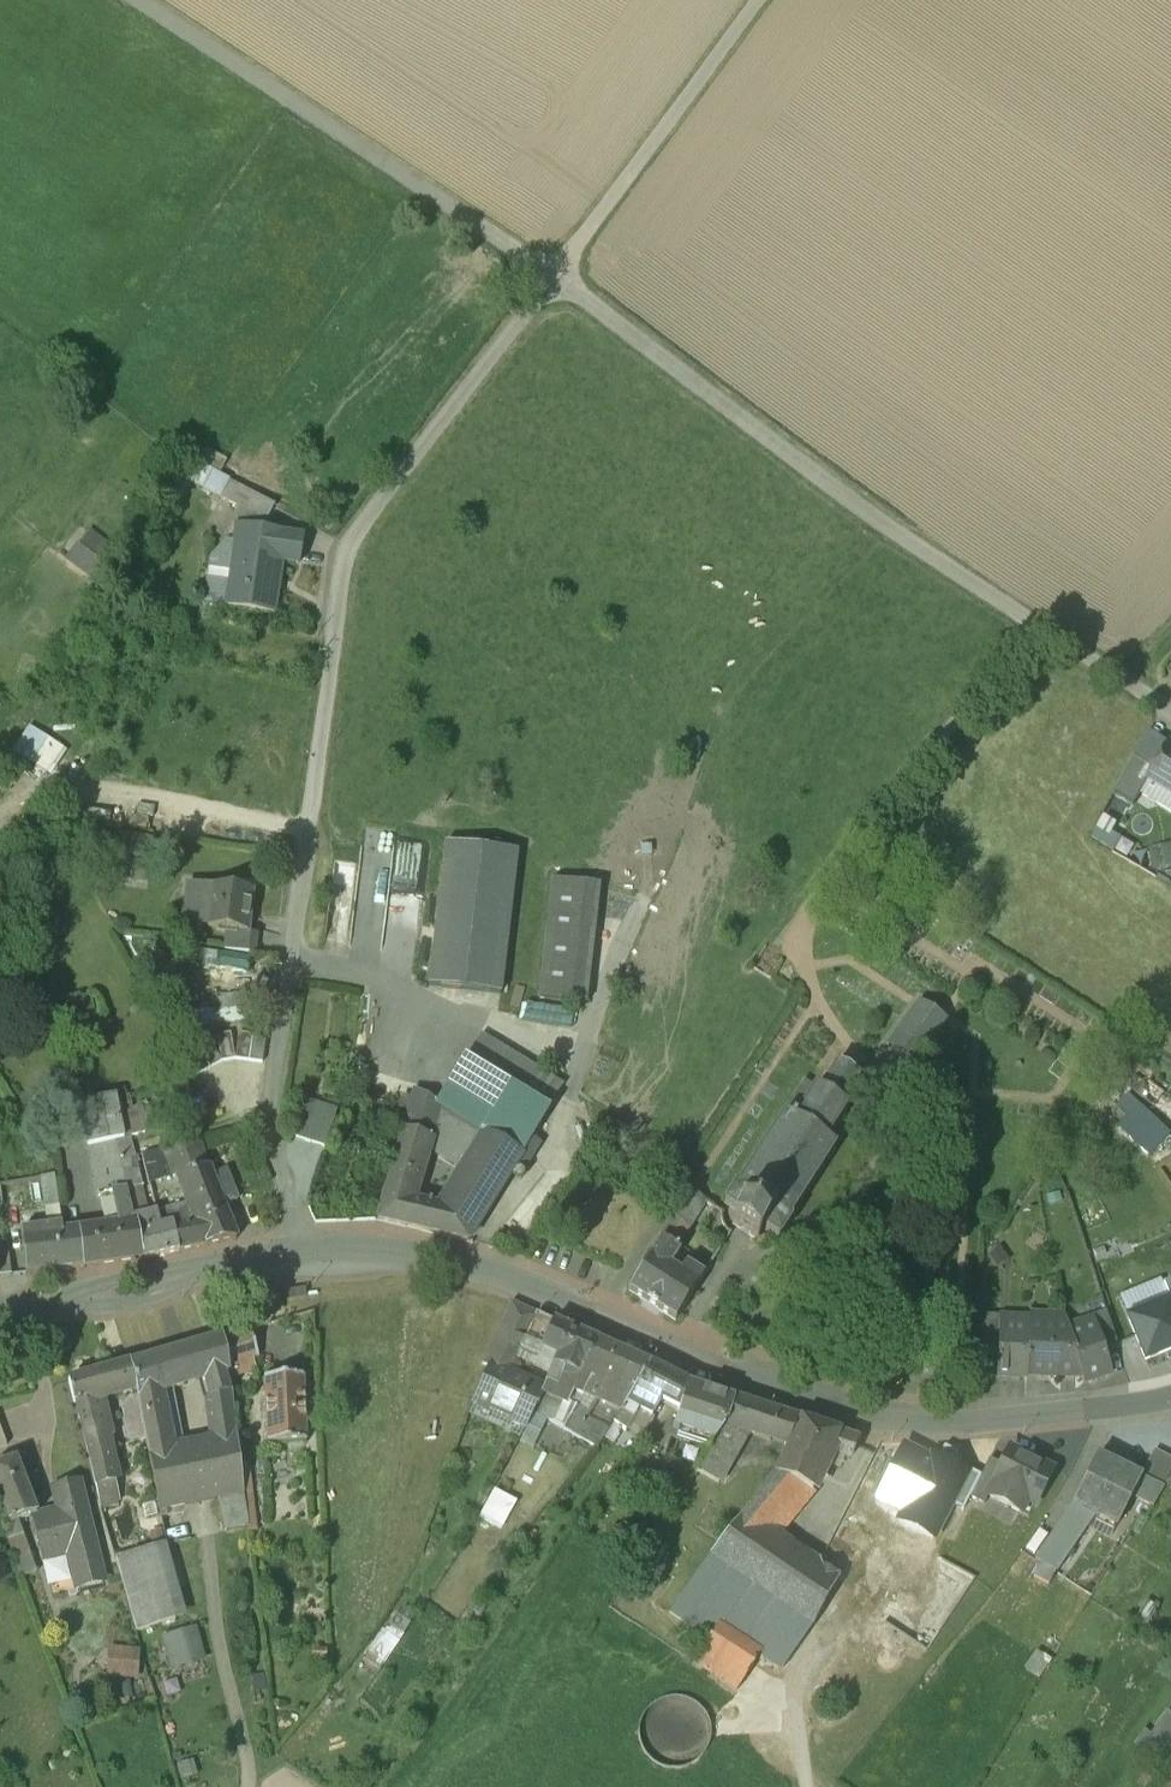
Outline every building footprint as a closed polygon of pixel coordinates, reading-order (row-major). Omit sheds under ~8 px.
[(195,461),(183,455),(177,464),(189,471),(195,461)] [(274,506),(230,482),(220,499),(259,520),(266,521),(274,506)] [(301,538),(235,528),(223,608),(273,615),(281,563),(297,566),(301,538)] [(55,772),(71,745),(37,724),(21,750),(55,772)] [(1170,747),(1156,770),(1151,778),(1170,790),(1170,747)] [(1135,757),(1114,795),(1134,807),(1141,794),(1151,778),(1156,770),(1135,757)] [(1151,778),(1141,794),(1170,812),(1170,790),(1151,778)] [(1090,839),(1113,852),(1122,838),(1113,833),(1117,824),(1103,815),(1090,839)] [(1150,850),(1156,870),(1170,866),(1170,844),(1150,850)] [(447,848),(432,986),(505,994),(521,856),(447,848)] [(151,858),(127,854),(128,852),(120,851),(117,873),(148,878),(151,858)] [(599,886),(552,880),(538,1000),(586,1005),(599,886)] [(252,894),(201,888),(198,920),(209,922),(208,930),(227,932),(247,934),(252,894)] [(247,934),(227,932),(225,952),(255,956),(257,935),(247,934)] [(944,1012),(911,990),(879,1036),(913,1059),(944,1012)] [(231,1035),(217,1038),(222,1064),(236,1061),(231,1035)] [(253,1037),(239,1035),(236,1061),(249,1063),(253,1037)] [(266,1039),(253,1037),(249,1063),(263,1065),(266,1039)] [(479,1040),(465,1062),(464,1062),(438,1105),(520,1154),(546,1112),(521,1096),(537,1070),(479,1040)] [(209,1041),(197,1047),(210,1070),(222,1064),(209,1041)] [(197,1047),(185,1054),(198,1077),(210,1070),(197,1047)] [(836,1063),(819,1091),(842,1106),(859,1078),(836,1063)] [(537,1070),(521,1096),(546,1112),(563,1085),(537,1070)] [(803,1081),(781,1115),(783,1116),(783,1115),(793,1121),(814,1088),(803,1081)] [(783,1116),(738,1186),(736,1185),(724,1204),(739,1213),(732,1224),(756,1240),(763,1229),(778,1239),(790,1220),(788,1219),(834,1148),(825,1141),(846,1108),(842,1106),(819,1091),(814,1088),(793,1121),(783,1115),(783,1116)] [(438,1105),(415,1091),(398,1149),(424,1158),(427,1149),(463,1172),(439,1210),(475,1227),(520,1154),(438,1105)] [(129,1098),(116,1100),(81,1108),(89,1148),(117,1142),(124,1141),(119,1116),(131,1114),(129,1098)] [(337,1111),(302,1100),(290,1137),(325,1148),(337,1111)] [(131,1114),(119,1116),(124,1141),(130,1139),(151,1133),(140,1105),(131,1114)] [(1138,1141),(1151,1153),(1170,1132),(1157,1120),(1138,1141)] [(139,1173),(130,1139),(124,1141),(117,1142),(123,1171),(125,1177),(139,1173)] [(217,1189),(198,1141),(166,1150),(173,1176),(174,1180),(180,1178),(185,1193),(167,1198),(166,1193),(153,1196),(157,1214),(161,1229),(174,1227),(179,1252),(237,1240),(220,1196),(226,1194),(223,1186),(217,1189)] [(117,1142),(89,1148),(95,1177),(123,1171),(117,1142)] [(424,1158),(398,1149),(392,1169),(378,1220),(427,1232),(439,1210),(412,1201),(424,1158)] [(166,1150),(143,1156),(149,1182),(173,1176),(166,1150)] [(123,1171),(95,1177),(99,1197),(100,1197),(105,1196),(105,1195),(127,1191),(125,1177),(123,1171)] [(139,1173),(125,1177),(127,1191),(133,1219),(149,1215),(142,1188),(143,1187),(139,1173)] [(55,1177),(42,1179),(46,1210),(59,1208),(55,1177)] [(675,1181),(657,1208),(672,1218),(690,1191),(675,1181)] [(133,1219),(127,1191),(105,1195),(105,1196),(100,1197),(107,1228),(78,1232),(81,1245),(83,1268),(144,1260),(138,1224),(134,1224),(133,1219)] [(672,1218),(658,1239),(660,1241),(661,1239),(675,1248),(706,1201),(690,1191),(672,1218)] [(81,1245),(72,1247),(71,1236),(64,1237),(59,1208),(46,1210),(49,1228),(22,1231),(27,1274),(83,1268),(81,1245)] [(475,1227),(439,1210),(427,1232),(466,1241),(475,1227)] [(174,1227),(161,1229),(157,1214),(149,1215),(133,1219),(134,1224),(138,1224),(144,1260),(179,1252),(174,1227)] [(675,1248),(661,1239),(660,1241),(629,1289),(675,1319),(703,1276),(675,1257),(679,1251),(675,1248)] [(0,1246),(0,1276),(10,1275),(7,1245),(0,1246)] [(1169,1302),(1170,1308),(1170,1281),(1162,1284),(1169,1302)] [(511,1302),(498,1329),(524,1340),(536,1313),(511,1302)] [(1125,1318),(1142,1362),(1170,1351),(1170,1308),(1169,1302),(1125,1318)] [(1117,1344),(1107,1312),(1091,1317),(1094,1326),(1096,1326),(1103,1348),(1117,1344)] [(597,1341),(536,1313),(524,1340),(520,1350),(553,1366),(546,1384),(556,1387),(564,1369),(581,1377),(597,1341)] [(1001,1316),(985,1316),(983,1350),(998,1350),(999,1326),(1001,1326),(1001,1316)] [(1029,1318),(1001,1316),(1001,1326),(999,1326),(998,1350),(997,1361),(996,1376),(1027,1377),(1027,1374),(1026,1374),(1029,1325),(1029,1318)] [(1060,1326),(1029,1325),(1026,1374),(1027,1374),(1060,1376),(1061,1364),(1058,1364),(1060,1326)] [(1068,1327),(1060,1326),(1058,1364),(1061,1364),(1060,1376),(1082,1377),(1070,1334),(1068,1327)] [(1094,1326),(1070,1334),(1083,1377),(1082,1377),(1083,1383),(1111,1374),(1103,1348),(1096,1326),(1094,1326)] [(524,1340),(498,1329),(482,1365),(488,1367),(474,1401),(527,1426),(533,1413),(542,1392),(543,1390),(509,1374),(520,1350),(524,1340)] [(250,1330),(223,1337),(229,1367),(253,1360),(259,1358),(250,1330)] [(223,1337),(191,1347),(201,1381),(206,1380),(206,1384),(231,1378),(230,1375),(229,1367),(223,1337)] [(650,1364),(597,1341),(581,1377),(575,1390),(596,1399),(588,1413),(589,1414),(576,1436),(598,1449),(614,1424),(622,1411),(650,1364)] [(191,1347),(174,1352),(184,1386),(201,1381),(191,1347)] [(174,1352),(130,1364),(135,1387),(140,1411),(145,1436),(169,1431),(161,1393),(184,1386),(174,1352)] [(253,1360),(229,1367),(230,1375),(255,1368),(253,1360)] [(130,1364),(112,1370),(116,1392),(135,1387),(130,1364)] [(650,1364),(622,1411),(614,1424),(626,1431),(638,1409),(652,1416),(661,1400),(675,1377),(650,1364)] [(112,1370),(68,1382),(74,1404),(76,1403),(85,1443),(107,1437),(105,1424),(99,1397),(116,1392),(112,1370)] [(675,1377),(661,1400),(680,1410),(689,1384),(675,1377)] [(206,1384),(213,1441),(237,1440),(231,1378),(206,1384)] [(303,1378),(279,1379),(264,1380),(267,1445),(306,1443),(303,1378)] [(734,1399),(689,1384),(680,1410),(673,1429),(679,1431),(677,1438),(710,1449),(712,1446),(727,1425),(727,1426),(734,1399)] [(596,1399),(575,1390),(569,1403),(578,1407),(565,1428),(564,1429),(576,1436),(589,1414),(588,1413),(596,1399)] [(568,1404),(542,1392),(533,1413),(551,1422),(565,1428),(578,1407),(569,1403),(568,1404)] [(796,1419),(734,1399),(727,1426),(727,1425),(712,1446),(733,1458),(747,1432),(787,1445),(796,1419)] [(145,1436),(140,1411),(132,1414),(138,1447),(134,1448),(136,1458),(149,1456),(145,1436)] [(551,1422),(533,1413),(527,1426),(545,1434),(551,1422)] [(857,1438),(801,1418),(776,1474),(803,1487),(808,1490),(812,1491),(831,1451),(849,1458),(857,1438)] [(169,1431),(145,1436),(148,1454),(172,1449),(169,1431)] [(107,1437),(85,1443),(101,1509),(119,1506),(114,1481),(110,1462),(108,1453),(107,1437)] [(873,1443),(857,1438),(849,1458),(868,1465),(877,1447),(877,1443),(873,1443)] [(172,1449),(148,1454),(149,1456),(159,1510),(218,1498),(243,1493),(237,1440),(213,1441),(190,1445),(172,1449)] [(532,1449),(519,1443),(512,1456),(526,1462),(532,1449)] [(733,1458),(712,1446),(710,1449),(695,1470),(719,1484),(733,1458)] [(933,1456),(931,1461),(904,1447),(877,1499),(903,1512),(899,1521),(932,1538),(951,1502),(968,1469),(954,1462),(958,1454),(944,1446),(938,1459),(933,1456)] [(662,1450),(656,1447),(644,1467),(657,1474),(670,1453),(662,1450)] [(1052,1470),(1011,1449),(1003,1465),(987,1495),(989,1496),(1011,1508),(1018,1494),(1035,1503),(1052,1470)] [(1156,1450),(1141,1476),(1163,1488),(1170,1474),(1170,1457),(1156,1450)] [(1141,1476),(1098,1455),(1073,1505),(1069,1512),(1090,1525),(1096,1516),(1117,1526),(1131,1497),(1152,1507),(1163,1488),(1141,1476)] [(125,1459),(110,1462),(114,1481),(128,1479),(125,1459)] [(981,1476),(970,1497),(984,1504),(989,1496),(987,1495),(1003,1465),(990,1459),(981,1476)] [(15,1461),(0,1467),(0,1494),(11,1522),(2,1525),(8,1540),(22,1536),(17,1522),(37,1515),(15,1461)] [(970,1497),(981,1476),(968,1469),(951,1502),(965,1509),(970,1497)] [(803,1487),(776,1474),(744,1513),(767,1529),(768,1529),(800,1490),(803,1487)] [(104,1581),(79,1484),(53,1491),(59,1513),(35,1519),(44,1558),(68,1552),(77,1588),(104,1581)] [(491,1488),(477,1518),(501,1529),(515,1499),(491,1488)] [(243,1493),(218,1498),(224,1531),(247,1527),(243,1493)] [(1090,1525),(1069,1512),(1035,1561),(1041,1564),(1034,1577),(1049,1585),(1056,1572),(1057,1573),(1090,1525)] [(767,1529),(744,1513),(709,1555),(812,1627),(850,1558),(828,1544),(818,1563),(768,1529),(767,1529)] [(22,1536),(8,1540),(22,1578),(37,1572),(30,1553),(22,1536)] [(154,1548),(116,1559),(136,1632),(175,1621),(154,1548)] [(812,1627),(709,1555),(670,1613),(709,1639),(694,1664),(736,1691),(758,1655),(781,1670),(812,1627)] [(398,1602),(367,1651),(384,1661),(415,1613),(398,1602)] [(208,1659),(202,1630),(165,1638),(172,1668),(208,1659)] [(142,1651),(108,1648),(106,1675),(140,1678),(142,1651)] [(1051,1660),(1038,1652),(1026,1669),(1040,1677),(1051,1660)] [(692,1709),(681,1704),(674,1703),(665,1704),(654,1708),(645,1715),(639,1724),(636,1740),(639,1753),(645,1762),(656,1771),(668,1774),(679,1774),(688,1771),(701,1760),(707,1747),(708,1738),(707,1730),(702,1718),(698,1714),(692,1709)] [(1162,1760),(1170,1746),(1170,1710),(1164,1706),(1147,1731),(1140,1726),(1131,1740),(1162,1760)]
